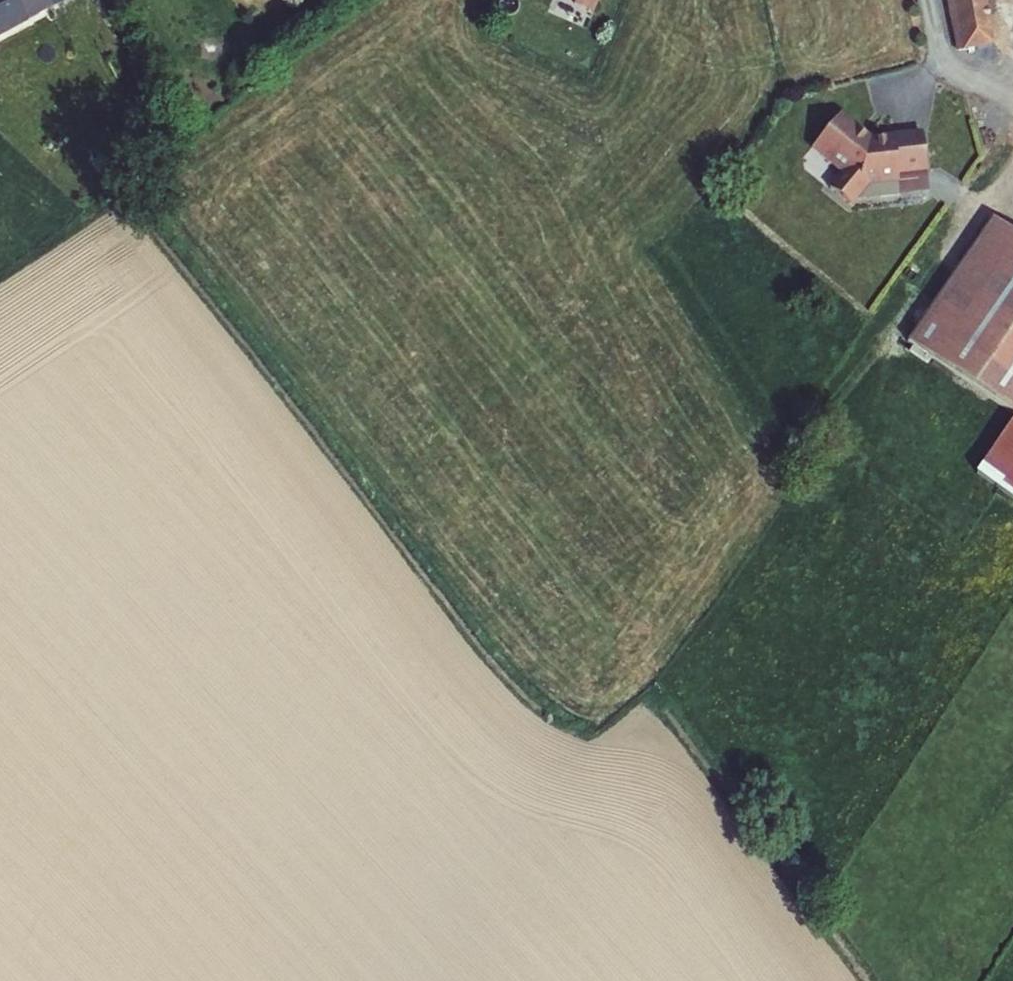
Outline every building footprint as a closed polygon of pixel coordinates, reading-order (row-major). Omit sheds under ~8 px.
[(11,0),(1,0),(0,0),(0,52),(30,35),(11,0)] [(30,35),(55,21),(44,0),(11,0),(30,35)] [(582,19),(590,0),(556,0),(565,4),(562,11),(582,19)] [(944,7),(956,56),(992,47),(979,0),(942,0),(944,7)] [(860,142),(839,127),(814,163),(846,186),(834,203),(855,218),(871,195),(902,190),(901,183),(929,178),(923,144),(895,149),(895,147),(867,151),(858,145),(860,142)] [(1007,253),(982,235),(897,360),(922,377),(1007,253)] [(1007,253),(922,377),(1006,434),(967,492),(1012,523),(1012,256),(1007,253)]
